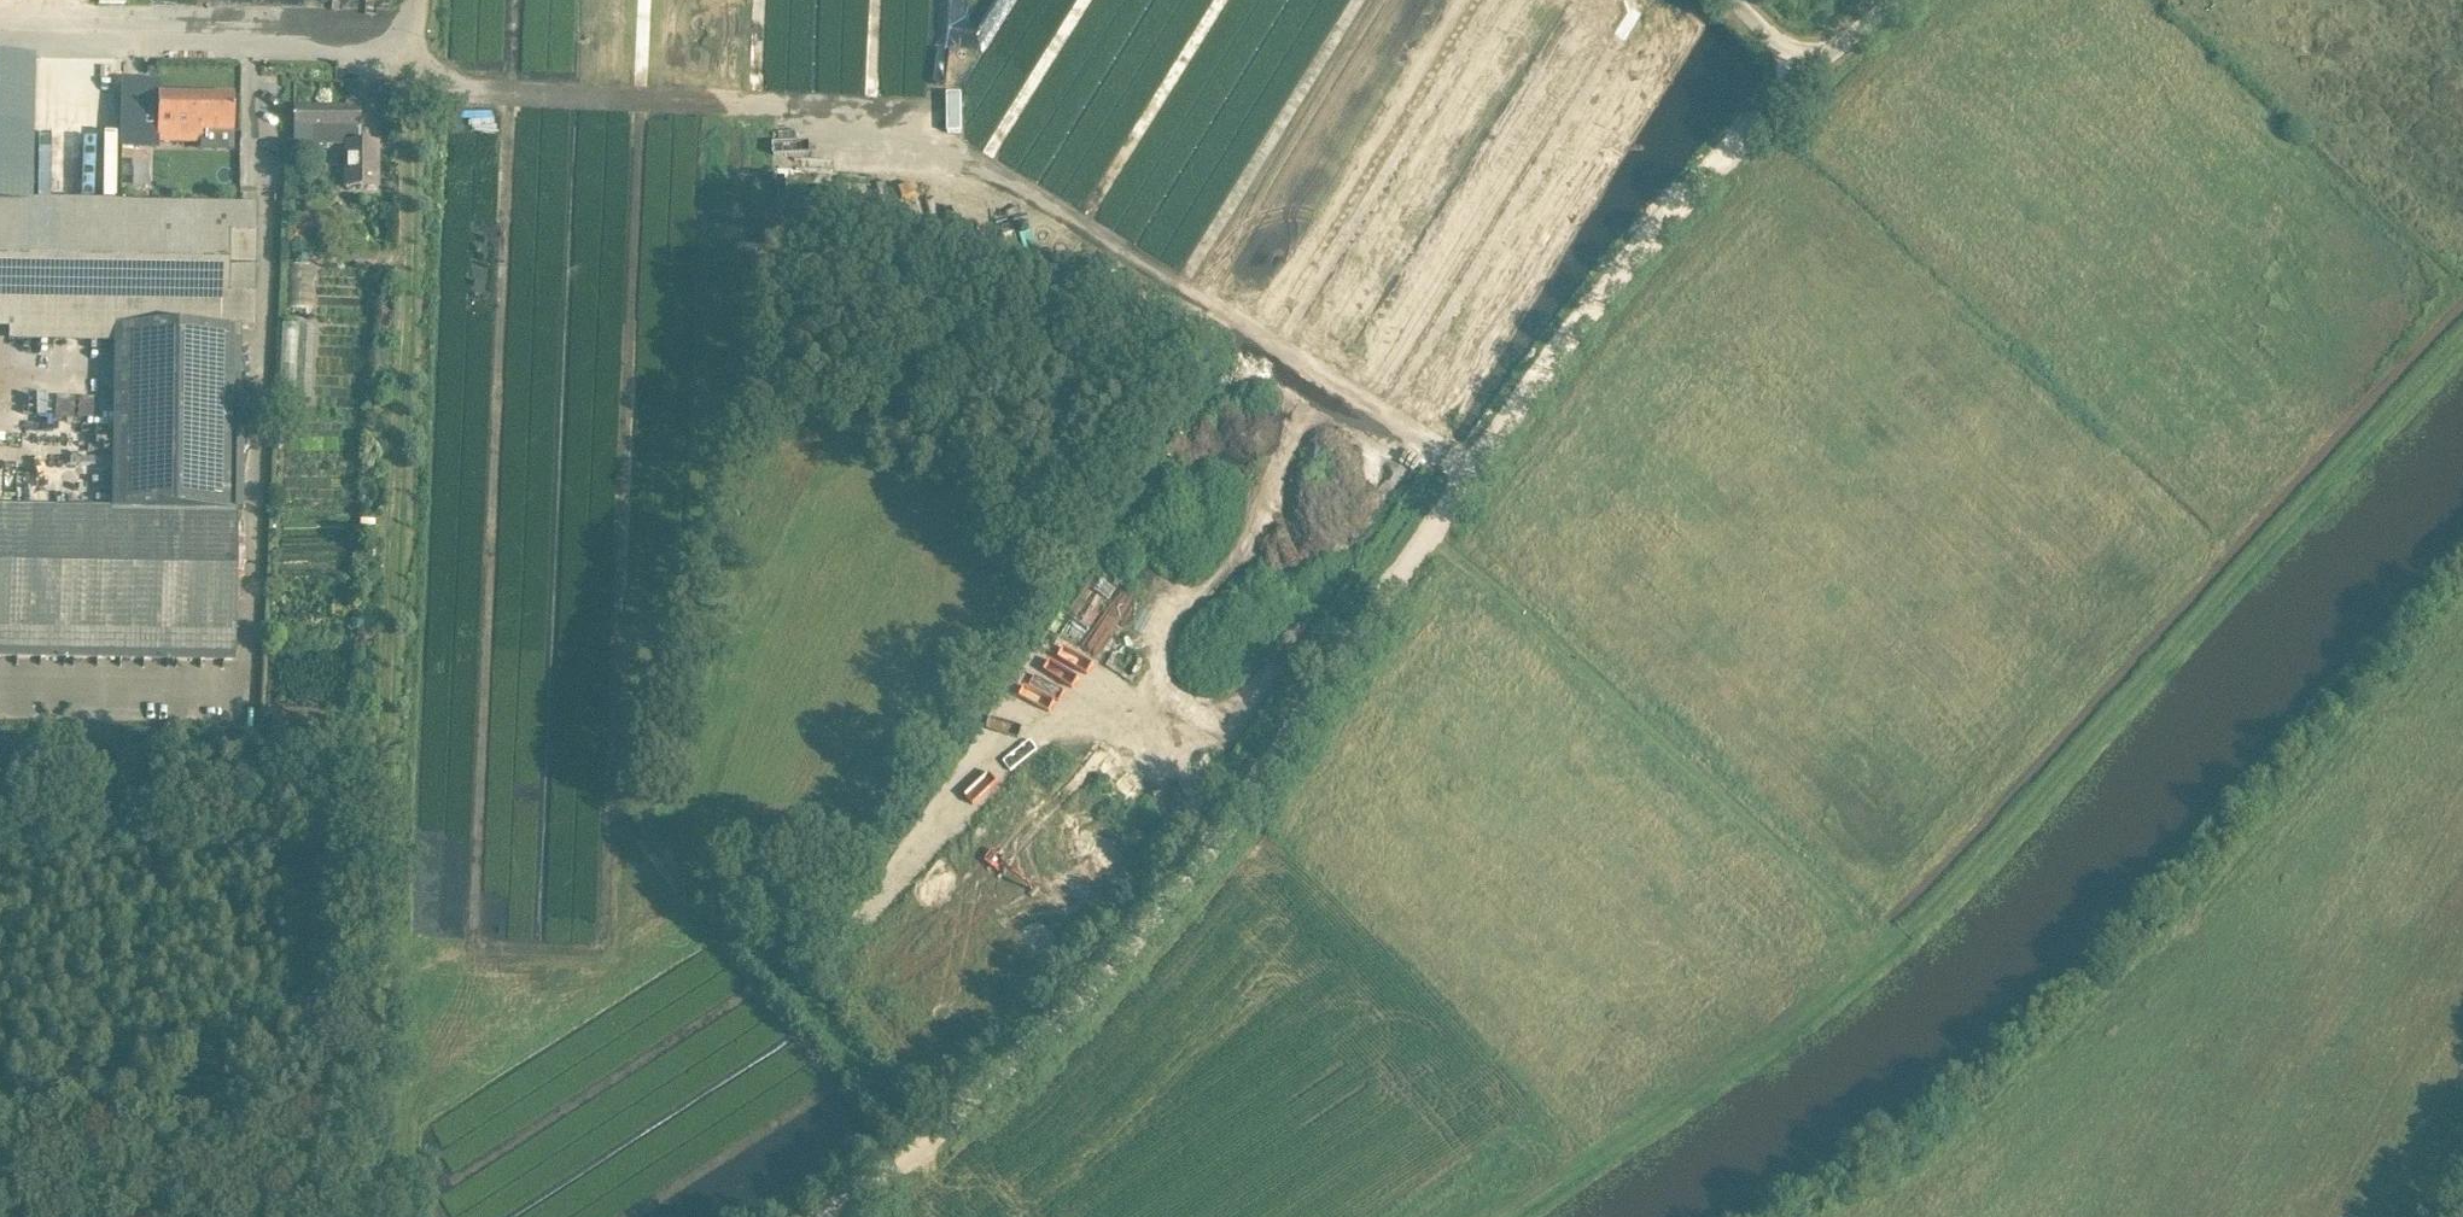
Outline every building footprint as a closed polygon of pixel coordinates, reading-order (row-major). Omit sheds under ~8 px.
[(33,203),(35,57),(0,57),(0,203),(33,203)] [(40,139),(49,139),(51,75),(42,74),(40,139)] [(157,142),(202,142),(202,132),(234,132),(234,97),(158,95),(157,142)] [(343,188),(379,188),(379,144),(359,144),(359,104),(347,104),(347,108),(295,108),(295,145),(344,146),(343,188)] [(777,162),(776,177),(815,182),(817,166),(777,162)] [(10,331),(10,341),(115,343),(115,327),(240,328),(239,344),(254,345),(255,329),(257,206),(33,203),(0,203),(0,330),(10,331)] [(286,265),(284,307),(312,308),(313,266),(286,265)] [(280,396),(313,397),(316,326),(283,324),(280,396)] [(115,343),(112,510),(237,512),(239,344),(240,328),(115,327),(115,343)] [(235,659),(237,512),(112,510),(0,509),(0,656),(235,659)]
